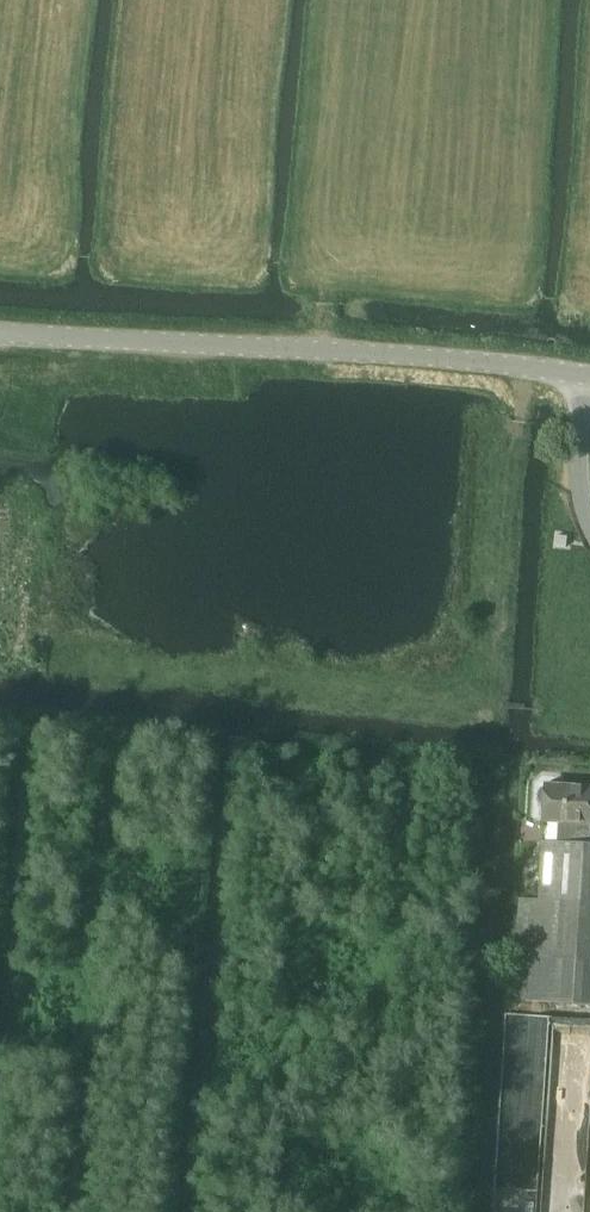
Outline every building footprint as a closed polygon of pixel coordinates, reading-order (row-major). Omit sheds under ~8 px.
[(560,823),(559,844),(542,843),(538,902),(518,900),(512,1001),(589,1006),(589,846),(588,845),(589,824),(589,789),(546,786),(546,788),(542,790),(539,794),(539,798),(541,803),(545,805),(543,822),(560,823)]
